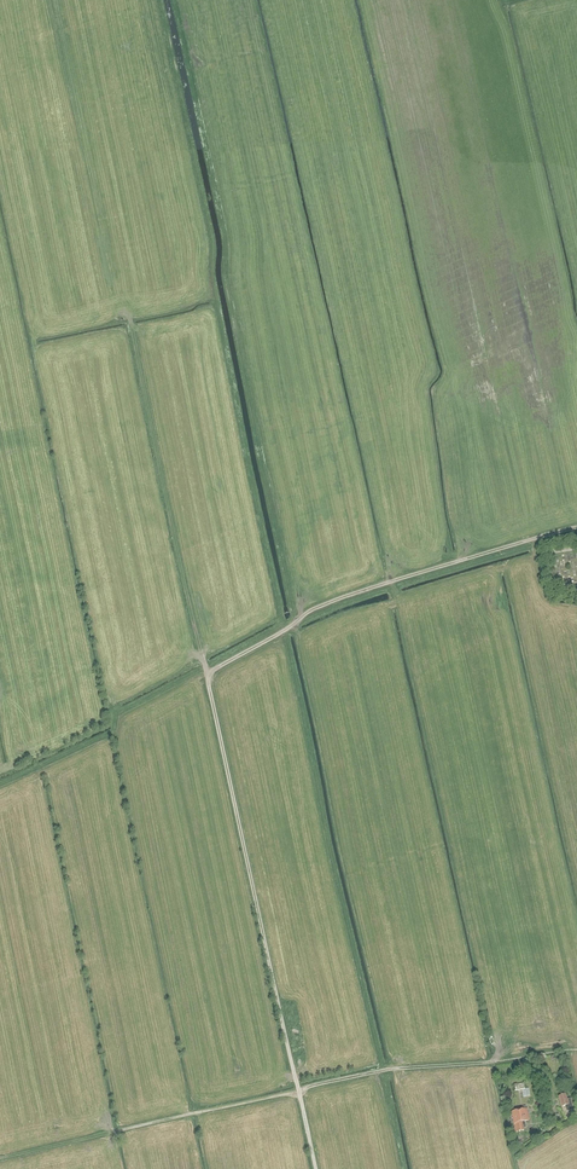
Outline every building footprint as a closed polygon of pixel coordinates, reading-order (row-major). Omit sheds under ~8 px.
[(517,1090),(523,1090),(524,1096),(532,1095),(531,1087),(527,1088),(526,1082),(516,1084),(517,1090)] [(566,1099),(565,1095),(558,1097),(561,1107),(566,1106),(567,1111),(574,1109),(571,1098),(566,1099)] [(524,1122),(530,1120),(527,1109),(511,1112),(512,1115),(513,1115),(514,1121),(513,1121),(516,1132),(524,1130),(524,1128),(526,1127),(524,1122)]
